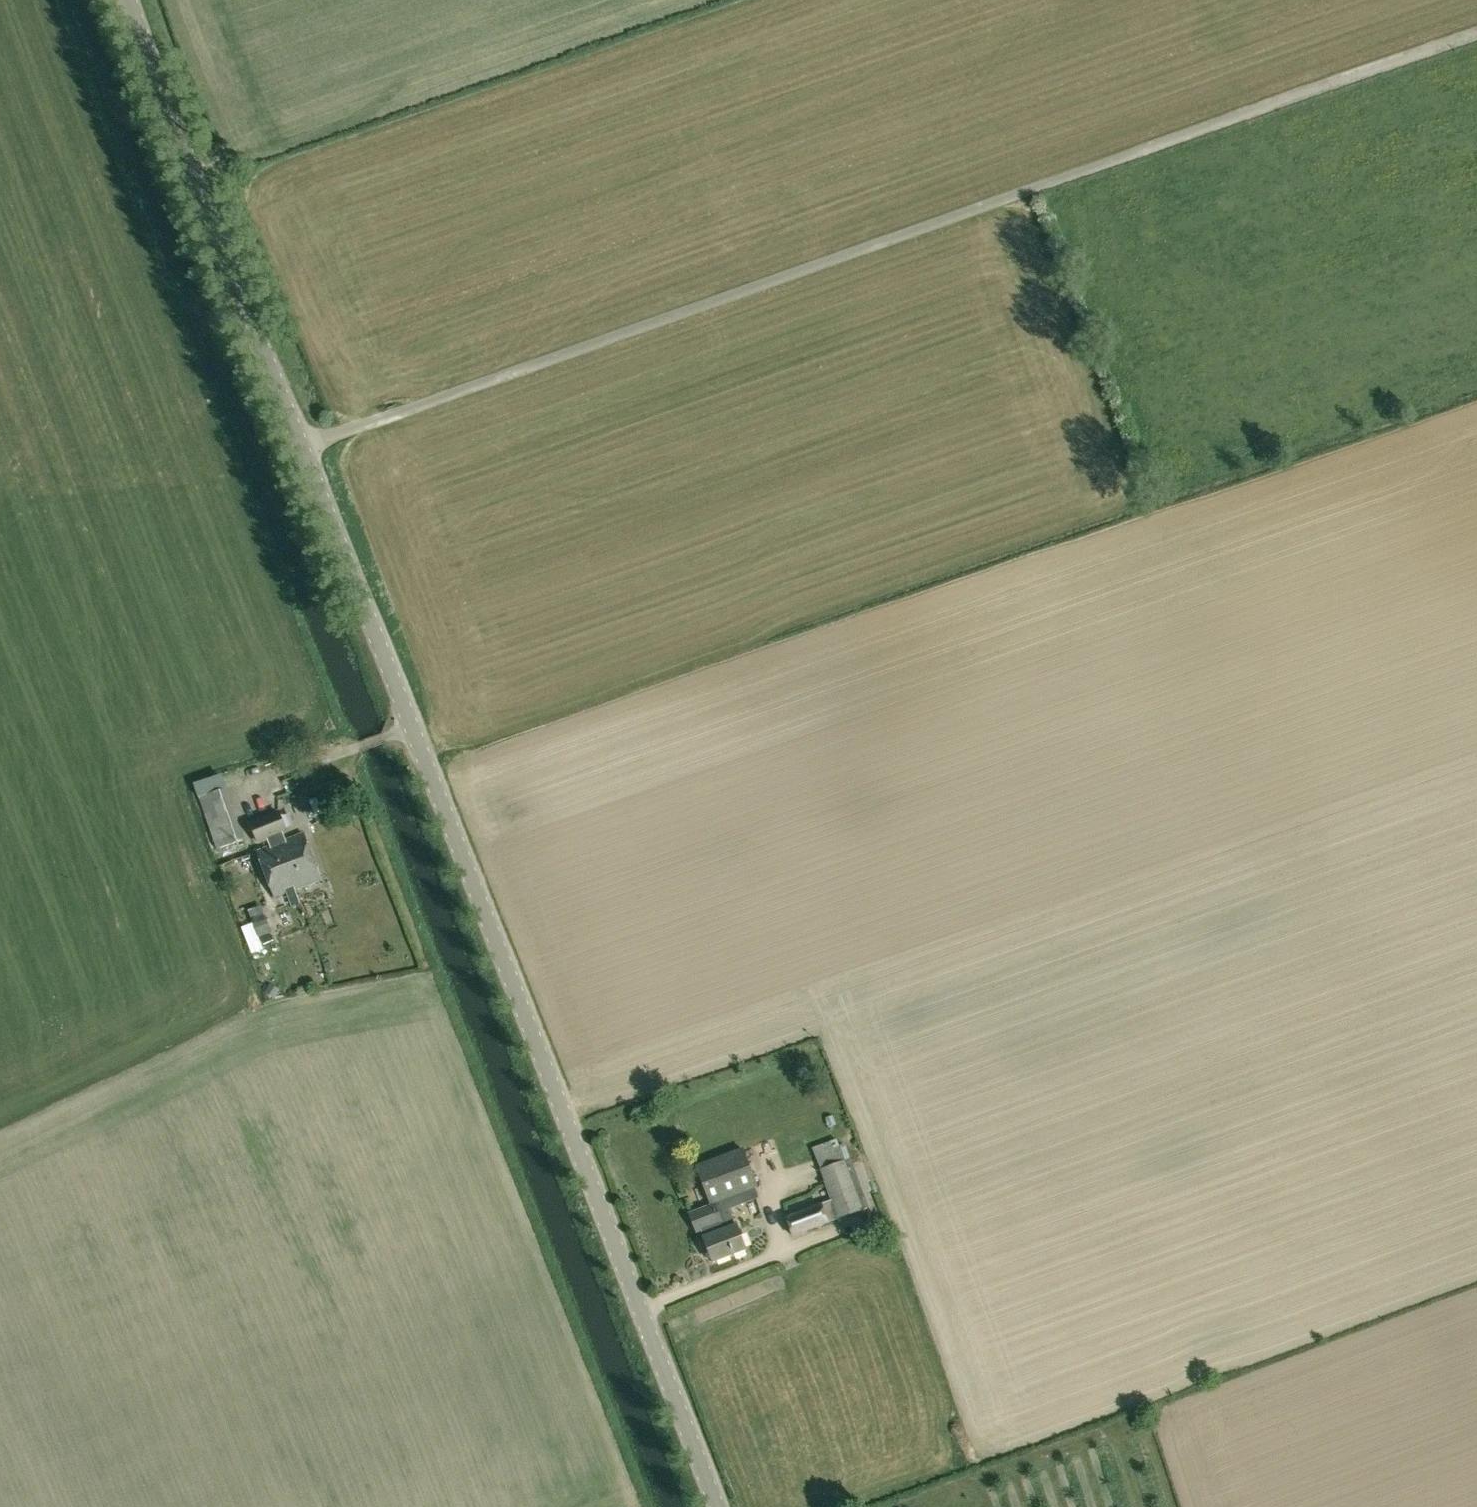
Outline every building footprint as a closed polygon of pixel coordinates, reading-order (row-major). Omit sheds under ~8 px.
[(194,783),(216,849),(244,840),(221,774),(194,783)] [(281,828),(275,814),(246,825),(252,841),(268,835),(272,845),(257,851),(274,896),(318,879),(301,834),(288,840),(283,828),(281,828)] [(255,927),(242,932),(251,956),(264,951),(255,927)] [(703,1236),(712,1261),(746,1248),(736,1223),(735,1224),(729,1208),(744,1203),(741,1194),(755,1188),(754,1186),(756,1185),(742,1147),(696,1165),(711,1202),(713,1202),(714,1204),(690,1214),(696,1230),(701,1228),(704,1236),(703,1236)] [(826,1189),(830,1200),(837,1219),(863,1209),(867,1208),(865,1203),(849,1158),(844,1159),(819,1168),(819,1169),(822,1179),(826,1189)] [(837,1219),(830,1200),(820,1203),(827,1222),(837,1219)] [(827,1222),(820,1203),(786,1215),(793,1235),(827,1223),(827,1222)]
